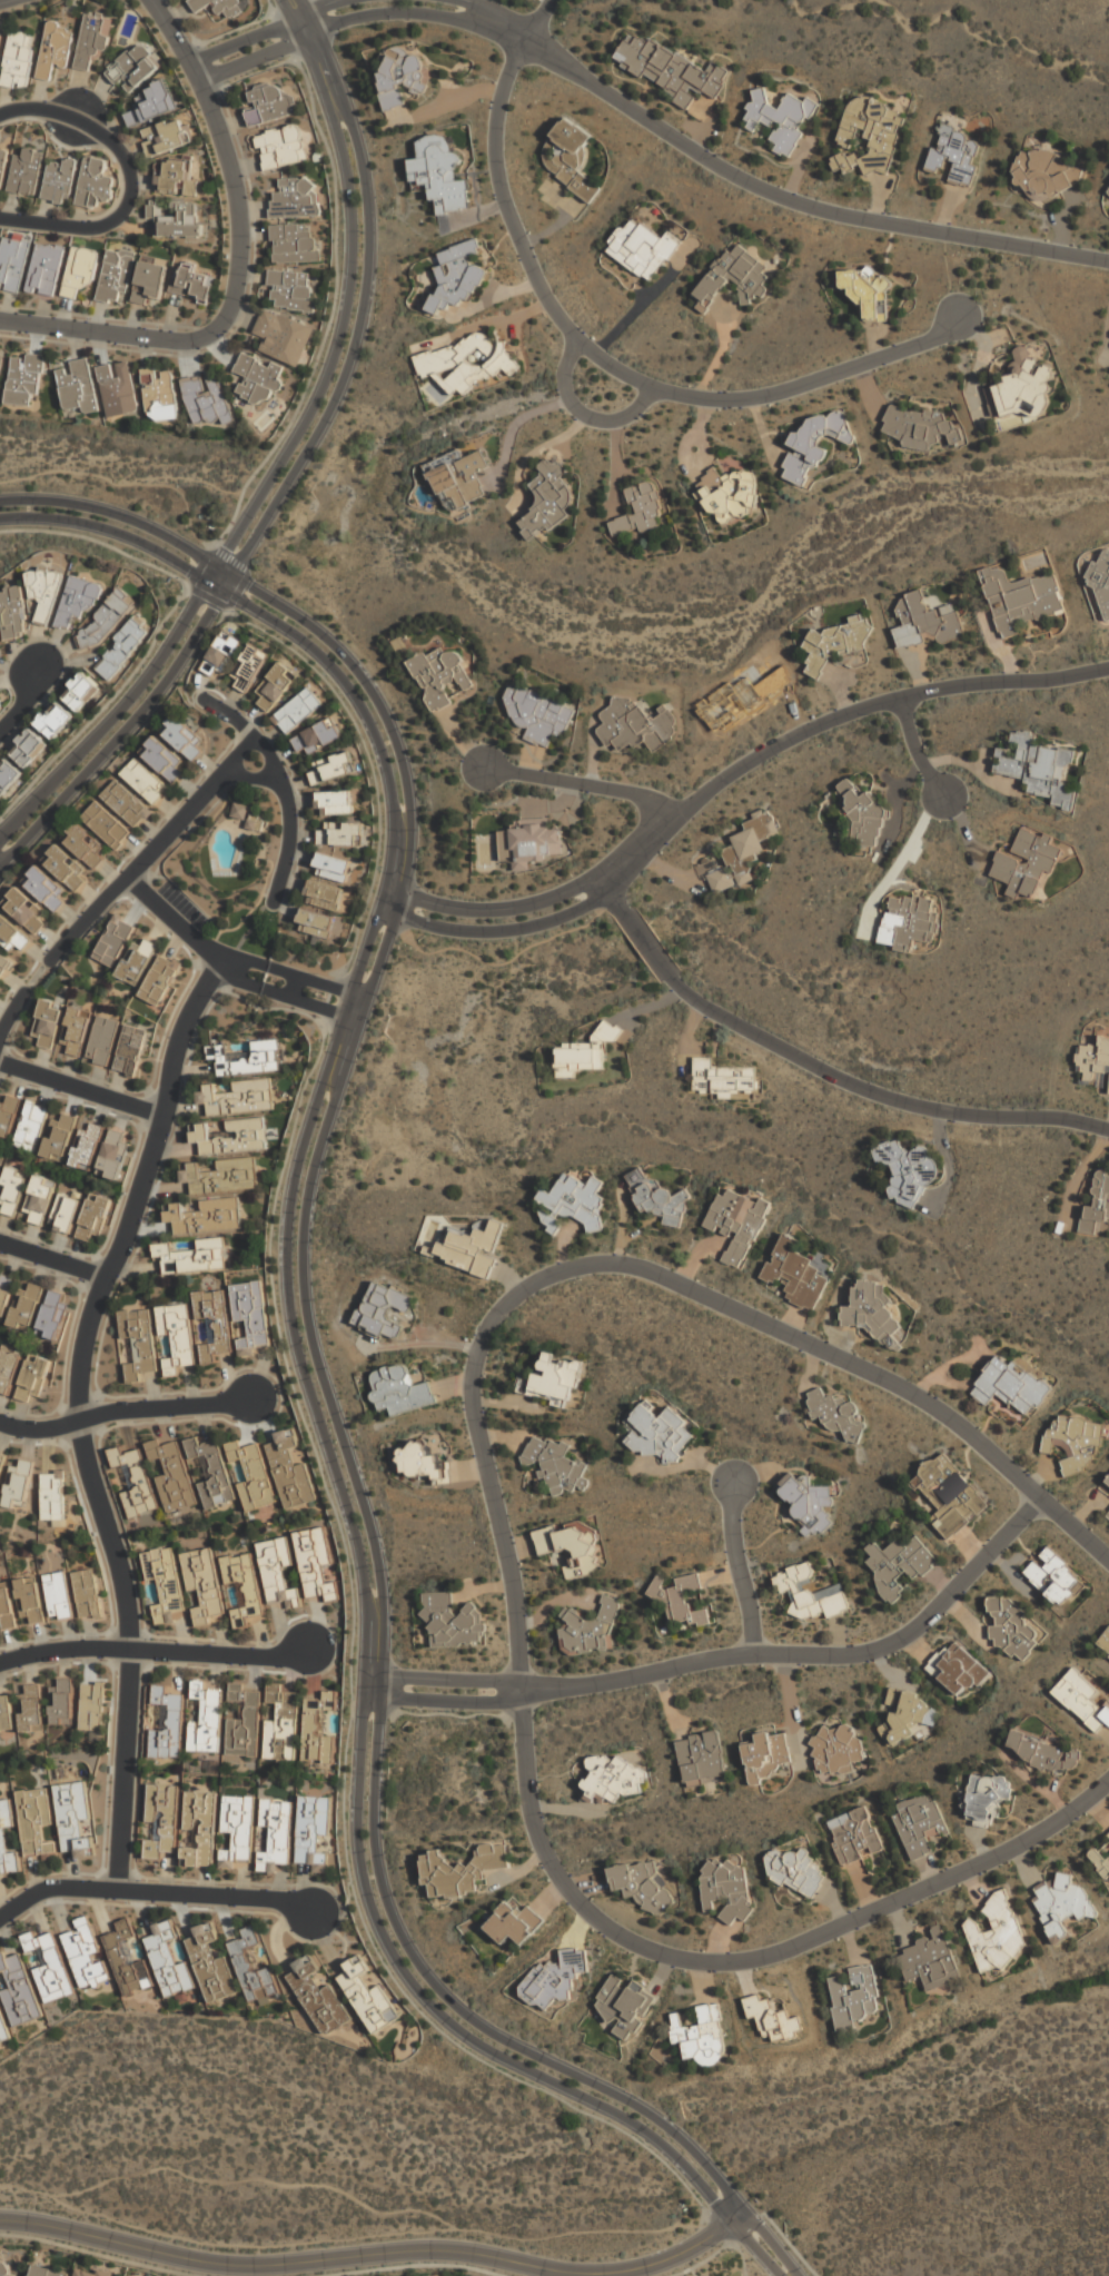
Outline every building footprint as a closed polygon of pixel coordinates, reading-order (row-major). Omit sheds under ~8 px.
[(87,13),(75,67),(98,72),(110,18),(87,13)] [(55,68),(68,71),(76,27),(47,22),(37,78),(52,80),(55,68)] [(36,34),(10,30),(1,83),(27,88),(36,34)] [(628,32),(613,66),(693,101),(699,91),(717,100),(731,70),(712,61),(709,69),(628,32)] [(107,71),(129,96),(162,65),(139,40),(107,71)] [(405,105),(402,91),(429,85),(422,52),(408,56),(406,46),(384,51),(388,70),(375,72),(385,110),(405,105)] [(125,112),(131,128),(178,108),(166,80),(131,96),(137,107),(125,112)] [(251,127),(299,112),(294,91),(281,95),(277,81),(241,91),(251,127)] [(789,156),(795,146),(796,142),(800,133),(819,103),(808,97),(804,101),(790,92),(779,109),(765,101),(769,90),(756,88),(753,101),(752,103),(746,122),(775,130),(771,148),(781,155),(789,156)] [(903,122),(901,111),(889,108),(888,101),(863,96),(850,98),(839,144),(853,147),(858,129),(864,127),(870,154),(856,156),(848,154),(832,157),(835,170),(862,165),(863,172),(881,169),(891,171),(903,122)] [(601,188),(574,167),(596,139),(566,116),(551,135),(560,142),(554,149),(561,155),(548,170),(591,201),(601,188)] [(186,117),(140,133),(149,158),(195,142),(186,117)] [(264,171),(308,160),(299,122),(255,133),(264,171)] [(971,185),(984,139),(939,126),(925,170),(947,176),(945,177),(971,185)] [(470,209),(466,180),(458,181),(455,155),(450,155),(447,135),(415,139),(417,159),(407,160),(411,192),(427,190),(428,200),(434,199),(436,214),(470,209)] [(14,155),(8,191),(36,196),(44,151),(26,148),(23,157),(14,155)] [(1016,158),(1018,188),(1040,187),(1040,201),(1057,201),(1056,189),(1083,188),(1081,154),(1016,158)] [(69,205),(79,161),(51,155),(41,198),(69,205)] [(107,159),(83,157),(78,205),(99,208),(100,199),(112,200),(115,177),(105,176),(107,159)] [(198,178),(189,178),(189,161),(157,161),(157,195),(198,195),(198,178)] [(270,218),(318,217),(317,177),(279,178),(279,192),(269,192),(270,218)] [(201,204),(179,204),(179,215),(164,215),(164,202),(149,202),(149,220),(158,220),(158,237),(201,237),(201,204)] [(683,243),(669,230),(662,239),(633,215),(604,249),(646,285),(683,243)] [(319,263),(319,236),(309,236),(309,225),(270,225),(270,264),(319,263)] [(3,236),(0,251),(0,289),(20,294),(32,243),(3,236)] [(438,251),(443,265),(435,267),(443,289),(432,294),(436,307),(491,290),(481,258),(483,257),(477,239),(438,251)] [(768,265),(734,240),(694,295),(710,306),(730,279),(742,288),(736,297),(749,306),(758,295),(760,296),(773,279),(763,271),(768,265)] [(26,294),(53,300),(66,248),(38,241),(26,294)] [(72,246),(62,296),(78,299),(80,289),(92,291),(100,251),(72,246)] [(108,247),(97,300),(123,306),(135,254),(108,247)] [(132,301),(146,305),(148,295),(160,298),(167,264),(141,258),(132,301)] [(215,275),(178,264),(169,291),(207,303),(215,275)] [(310,313),(315,274),(271,270),(268,308),(310,313)] [(864,320),(888,320),(888,271),(840,271),(840,289),(851,289),(851,303),(864,303),(864,320)] [(298,368),(315,327),(265,308),(248,348),(298,368)] [(414,357),(423,379),(434,375),(452,394),(462,390),(465,394),(478,382),(498,374),(503,379),(512,376),(521,368),(518,363),(486,329),(414,357)] [(983,386),(993,422),(1057,404),(1044,359),(1033,363),(1028,345),(1012,349),(1016,360),(1008,362),(1012,378),(983,386)] [(7,403),(39,405),(42,356),(11,353),(7,403)] [(284,369),(242,353),(234,374),(244,377),(236,395),(267,408),(284,369)] [(68,362),(69,368),(56,370),(63,410),(78,407),(79,414),(99,410),(89,358),(68,362)] [(107,418),(139,410),(128,360),(96,367),(107,418)] [(142,370),(143,419),(176,418),(175,369),(142,370)] [(217,373),(181,383),(195,427),(230,416),(217,373)] [(893,400),(881,433),(932,452),(941,431),(951,434),(954,424),(893,400)] [(783,478),(804,485),(810,466),(820,469),(826,449),(818,447),(822,433),(845,441),(854,415),(834,408),(831,420),(809,414),(803,434),(793,432),(789,448),(793,449),(783,478)] [(427,464),(447,513),(487,496),(478,473),(491,467),(484,451),(464,458),(461,449),(427,464)] [(533,543),(567,513),(564,508),(576,498),(560,478),(567,472),(553,454),(538,467),(543,473),(528,485),(542,501),(516,523),(533,543)] [(756,507),(756,473),(702,472),(701,515),(747,516),(747,506),(756,507)] [(626,487),(633,515),(610,521),(613,535),(640,530),(641,532),(664,526),(654,481),(626,487)] [(1108,620),(1108,550),(1107,549),(1103,551),(1098,561),(1091,563),(1085,574),(1090,587),(1093,589),(1105,621),(1108,620)] [(1066,611),(1056,572),(1010,584),(1004,564),(982,571),(1000,639),(1020,634),(1018,624),(1066,611)] [(49,625),(65,576),(33,566),(24,596),(41,601),(34,621),(49,625)] [(69,629),(73,616),(83,620),(87,610),(95,612),(103,585),(71,575),(56,624),(69,629)] [(27,636),(21,586),(0,589),(0,614),(3,639),(27,636)] [(73,637),(90,653),(138,603),(121,587),(73,637)] [(899,649),(925,641),(923,636),(937,633),(939,643),(964,636),(957,604),(929,611),(923,591),(898,597),(905,625),(893,629),(899,649)] [(871,644),(863,614),(851,617),(852,623),(803,635),(814,676),(825,674),(821,657),(871,644)] [(110,681),(152,631),(135,616),(93,666),(110,681)] [(218,681),(242,641),(225,630),(199,670),(218,681)] [(246,692),(269,654),(251,643),(228,682),(246,692)] [(450,704),(445,690),(467,680),(452,645),(409,664),(430,713),(450,704)] [(298,677),(283,662),(250,696),(267,711),(298,677)] [(101,690),(82,671),(60,694),(79,713),(101,690)] [(287,735),(323,703),(307,685),(271,719),(287,735)] [(515,685),(502,719),(528,729),(524,740),(548,749),(555,732),(565,735),(576,709),(515,685)] [(673,739),(671,736),(673,734),(675,732),(674,729),(673,726),(674,724),(675,722),(676,720),(675,718),(669,707),(667,709),(664,704),(657,709),(661,713),(653,719),(652,716),(650,719),(640,705),(638,706),(635,702),(630,704),(631,699),(613,696),(612,705),(600,713),(606,723),(596,730),(606,748),(613,742),(620,751),(631,743),(634,748),(644,741),(653,753),(673,739)] [(33,723),(51,741),(75,718),(57,700),(33,723)] [(192,762),(208,742),(172,715),(157,735),(192,762)] [(303,759),(344,738),(333,716),(291,738),(303,759)] [(27,769),(48,744),(29,728),(8,752),(27,769)] [(1073,751),(1036,744),(1037,734),(1016,731),(1011,753),(998,750),(993,774),(1029,780),(1028,791),(1053,795),(1051,807),(1073,810),(1077,790),(1067,789),(1073,751)] [(139,753),(170,785),(187,769),(155,736),(139,753)] [(307,764),(314,786),(356,772),(348,751),(307,764)] [(4,756),(0,761),(0,795),(22,774),(4,756)] [(155,805),(169,788),(135,758),(119,775),(155,805)] [(151,812),(117,779),(100,795),(135,829),(151,812)] [(878,846),(882,804),(867,803),(868,795),(855,794),(856,781),(842,779),(838,817),(853,818),(851,843),(878,846)] [(317,792),(317,814),(351,814),(351,792),(317,792)] [(81,817),(116,850),(131,834),(97,801),(81,817)] [(248,804),(234,803),(232,818),(247,819),(248,804)] [(713,894),(755,878),(747,858),(765,851),(761,839),(778,832),(771,813),(766,815),(764,810),(752,814),(754,819),(744,823),(746,831),(731,837),(735,847),(724,850),(730,867),(720,871),(715,859),(702,864),(713,894)] [(499,830),(499,863),(514,863),(514,870),(528,870),(528,858),(561,858),(561,829),(549,829),(549,820),(521,820),(521,830),(499,830)] [(105,849),(76,822),(60,840),(95,871),(105,859),(99,854),(105,849)] [(362,844),(362,822),(318,822),(318,844),(362,844)] [(1056,839),(1022,827),(1010,855),(999,851),(989,877),(1012,885),(1010,891),(1039,902),(1060,848),(1053,844),(1056,839)] [(87,881),(80,875),(86,870),(56,844),(41,861),(77,892),(87,881)] [(313,874),(346,882),(351,860),(318,852),(313,874)] [(55,912),(70,897),(37,865),(22,881),(55,912)] [(304,903),(337,912),(343,889),(310,880),(304,903)] [(52,912),(12,890),(0,910),(40,933),(52,912)] [(884,897),(884,947),(912,947),(912,941),(939,941),(939,912),(933,912),(933,897),(884,897)] [(335,918),(303,908),(296,929),(328,939),(335,918)] [(14,943),(22,950),(31,939),(0,914),(0,942),(10,950),(14,943)] [(113,968),(136,924),(115,914),(92,958),(113,968)] [(140,946),(135,942),(116,974),(136,987),(160,947),(146,938),(140,946)] [(139,996),(160,1007),(182,963),(161,952),(139,996)] [(0,954),(0,980),(1,981),(13,962),(0,954)] [(55,1051),(66,1005),(42,999),(33,1037),(40,1039),(38,1047),(55,1051)] [(93,1013),(72,1007),(59,1051),(81,1058),(93,1013)] [(108,1067),(119,1021),(98,1016),(87,1061),(108,1067)] [(605,1070),(605,1042),(620,1042),(620,1025),(596,1025),(596,1045),(556,1045),(556,1078),(576,1078),(576,1070),(605,1070)] [(116,1071),(139,1076),(149,1030),(126,1026),(116,1071)] [(1101,1036),(1097,1048),(1090,1045),(1085,1058),(1097,1062),(1095,1069),(1108,1074),(1108,1038),(1101,1036)] [(219,1075),(283,1071),(280,1039),(253,1041),(253,1051),(227,1053),(227,1045),(209,1046),(209,1059),(218,1059),(219,1075)] [(694,1090),(756,1090),(756,1068),(714,1068),(714,1058),(694,1058),(694,1090)] [(274,1112),(271,1079),(235,1081),(236,1092),(217,1094),(217,1085),(198,1086),(199,1116),(274,1112)] [(0,1094),(0,1142),(9,1145),(21,1099),(0,1094)] [(50,1108),(29,1100),(14,1141),(37,1149),(50,1108)] [(41,1156),(65,1162),(77,1120),(55,1114),(41,1156)] [(267,1149),(264,1117),(227,1120),(228,1132),(210,1134),(209,1122),(190,1125),(192,1144),(200,1142),(201,1155),(267,1149)] [(80,1132),(70,1166),(91,1172),(106,1127),(92,1124),(89,1135),(80,1132)] [(116,1180),(130,1135),(110,1129),(96,1174),(116,1180)] [(888,1161),(899,1193),(940,1178),(929,1145),(905,1154),(901,1140),(874,1149),(880,1165),(888,1161)] [(218,1159),(219,1171),(200,1172),(199,1162),(181,1164),(184,1196),(258,1190),(255,1157),(218,1159)] [(8,1166),(0,1192),(0,1212),(17,1216),(29,1172),(8,1166)] [(1098,1171),(1092,1206),(1085,1205),(1080,1233),(1096,1235),(1099,1216),(1108,1218),(1108,1173),(1098,1171)] [(594,1230),(608,1198),(598,1194),(604,1181),(592,1176),(588,1184),(565,1172),(555,1194),(544,1188),(537,1201),(554,1209),(545,1228),(556,1234),(564,1215),(588,1226),(587,1227),(594,1230)] [(679,1228),(692,1194),(680,1189),(679,1191),(633,1172),(626,1188),(637,1193),(633,1205),(665,1217),(664,1223),(679,1228)] [(26,1221),(47,1225),(53,1179),(32,1176),(26,1221)] [(724,1260),(742,1269),(771,1206),(729,1187),(725,1196),(719,1194),(705,1225),(734,1238),(724,1260)] [(93,1233),(106,1236),(116,1200),(89,1193),(77,1238),(91,1241),(93,1233)] [(49,1228),(71,1235),(80,1199),(59,1194),(49,1228)] [(165,1204),(166,1224),(175,1223),(176,1236),(241,1230),(239,1198),(165,1204)] [(491,1277),(497,1258),(493,1256),(505,1223),(492,1218),(487,1231),(477,1228),(474,1237),(454,1229),(447,1245),(440,1241),(435,1257),(491,1277)] [(783,1298),(814,1312),(831,1274),(819,1269),(821,1263),(794,1251),(800,1239),(783,1233),(764,1276),(788,1286),(783,1298)] [(152,1244),(154,1259),(162,1258),(165,1275),(226,1269),(224,1237),(197,1239),(198,1250),(172,1253),(171,1243),(152,1244)] [(2,1323),(16,1278),(3,1274),(0,1284),(0,1322),(2,1323)] [(841,1325),(873,1326),(872,1340),(891,1342),(891,1330),(890,1330),(892,1282),(854,1280),(853,1306),(842,1305),(841,1325)] [(263,1282),(231,1285),(238,1353),(269,1350),(263,1282)] [(21,1288),(9,1325),(30,1332),(44,1287),(31,1283),(28,1292),(21,1288)] [(357,1330),(383,1338),(384,1334),(396,1337),(400,1324),(388,1319),(392,1307),(409,1313),(415,1296),(373,1283),(357,1330)] [(36,1333),(56,1339),(71,1297),(51,1289),(36,1333)] [(194,1293),(196,1322),(207,1320),(209,1343),(200,1343),(202,1364),(218,1363),(217,1355),(232,1354),(226,1289),(194,1293)] [(157,1307),(160,1337),(171,1336),(174,1357),(164,1357),(165,1377),(181,1376),(180,1367),(195,1365),(189,1304),(157,1307)] [(118,1312),(120,1338),(132,1337),(135,1363),(126,1363),(128,1383),(146,1382),(146,1373),(157,1372),(151,1309),(118,1312)] [(9,1396),(23,1354),(2,1347),(0,1354),(0,1393),(9,1396)] [(989,1405),(996,1396),(1031,1419),(1052,1387),(998,1352),(971,1394),(989,1405)] [(41,1396),(51,1360),(29,1354),(17,1398),(29,1402),(31,1393),(41,1396)] [(574,1403),(581,1362),(542,1355),(538,1376),(521,1373),(517,1393),(574,1403)] [(392,1416),(436,1404),(430,1382),(414,1386),(407,1362),(368,1373),(378,1409),(389,1407),(392,1416)] [(805,1417),(860,1441),(867,1424),(854,1419),(860,1408),(818,1389),(805,1417)] [(670,1407),(661,1418),(643,1403),(624,1425),(633,1433),(628,1438),(667,1471),(695,1436),(684,1427),(689,1423),(670,1407)] [(1102,1422),(1050,1415),(1046,1453),(1054,1454),(1054,1446),(1068,1447),(1067,1459),(1062,1459),(1061,1471),(1096,1474),(1102,1422)] [(316,1501),(305,1463),(296,1465),(291,1451),(299,1448),(294,1429),(275,1434),(277,1443),(268,1446),(286,1508),(316,1501)] [(587,1463),(567,1459),(571,1444),(529,1436),(525,1463),(542,1466),(539,1477),(553,1481),(552,1488),(586,1495),(590,1478),(584,1478),(587,1463)] [(197,1504),(178,1437),(147,1446),(166,1513),(197,1504)] [(206,1508),(236,1500),(218,1439),(201,1445),(199,1437),(186,1441),(191,1461),(202,1457),(209,1480),(198,1483),(206,1508)] [(277,1504),(259,1443),(241,1448),(239,1441),(227,1445),(231,1463),(242,1459),(248,1482),(240,1484),(248,1512),(277,1504)] [(450,1478),(450,1463),(437,1462),(437,1455),(426,1455),(427,1442),(410,1442),(409,1448),(400,1448),(400,1477),(450,1478)] [(290,1448),(294,1465),(304,1462),(300,1445),(290,1448)] [(121,1493),(129,1518),(158,1511),(140,1448),(125,1453),(123,1446),(107,1451),(116,1481),(127,1477),(130,1490),(121,1493)] [(948,1541),(990,1507),(947,1452),(904,1484),(924,1510),(930,1506),(937,1514),(930,1518),(948,1541)] [(33,1462),(11,1459),(6,1506),(28,1508),(33,1462)] [(67,1471),(42,1471),(42,1520),(67,1520),(67,1471)] [(832,1486),(811,1486),(811,1477),(785,1477),(785,1521),(803,1521),(803,1534),(830,1534),(830,1506),(832,1506),(832,1486)] [(541,1555),(564,1551),(570,1579),(603,1572),(593,1523),(557,1530),(556,1526),(535,1531),(541,1555)] [(331,1565),(325,1526),(294,1533),(308,1606),(339,1600),(336,1581),(327,1582),(324,1566),(331,1565)] [(939,1563),(918,1536),(907,1545),(900,1537),(884,1551),(875,1541),(865,1550),(872,1557),(863,1565),(894,1603),(907,1592),(898,1581),(909,1572),(917,1581),(939,1563)] [(257,1543),(267,1602),(280,1600),(283,1610),(301,1607),(298,1586),(287,1589),(284,1567),(293,1566),(288,1537),(257,1543)] [(1050,1546),(1023,1571),(1059,1609),(1086,1583),(1050,1546)] [(175,1547),(142,1553),(146,1580),(157,1577),(161,1603),(151,1605),(155,1625),(176,1622),(174,1612),(185,1610),(175,1547)] [(214,1547),(181,1553),(189,1594),(198,1592),(200,1604),(191,1606),(195,1626),(226,1621),(214,1547)] [(222,1557),(227,1586),(232,1586),(239,1627),(249,1625),(247,1617),(264,1615),(253,1552),(222,1557)] [(840,1581),(818,1589),(809,1562),(773,1574),(780,1593),(788,1591),(800,1624),(850,1606),(840,1581)] [(72,1573),(81,1619),(105,1614),(96,1569),(72,1573)] [(72,1616),(67,1572),(46,1574),(50,1619),(72,1616)] [(672,1624),(693,1620),(695,1627),(711,1623),(707,1609),(691,1612),(686,1593),(703,1590),(700,1573),(676,1579),(677,1586),(665,1590),(663,1579),(650,1582),(654,1603),(666,1601),(672,1624)] [(39,1577),(18,1580),(21,1624),(42,1623),(39,1577)] [(17,1627),(10,1582),(0,1583),(0,1630),(17,1627)] [(430,1647),(484,1643),(481,1606),(454,1609),(453,1592),(426,1594),(430,1647)] [(990,1597),(992,1626),(991,1626),(992,1647),(1006,1646),(1007,1660),(1034,1657),(1031,1609),(1014,1609),(1013,1596),(990,1597)] [(618,1647),(612,1597),(602,1600),(603,1611),(560,1617),(565,1655),(618,1647)] [(1108,1654),(1108,1631),(1098,1642),(1108,1654)] [(967,1686),(972,1692),(990,1672),(952,1639),(925,1668),(958,1698),(967,1686)] [(1097,1733),(1106,1723),(1108,1726),(1108,1700),(1107,1698),(1075,1668),(1051,1691),(1097,1733)] [(73,1724),(73,1680),(51,1680),(51,1724),(73,1724)] [(222,1691),(207,1690),(207,1681),(191,1681),(191,1700),(201,1700),(200,1725),(189,1725),(189,1752),(220,1753),(222,1691)] [(82,1732),(105,1732),(105,1682),(82,1682),(82,1732)] [(257,1758),(260,1692),(245,1691),(245,1683),(229,1682),(228,1701),(240,1702),(239,1719),(228,1718),(226,1755),(257,1758)] [(298,1693),(283,1692),(283,1684),(267,1683),(267,1703),(277,1703),(276,1720),(266,1720),(265,1760),(297,1761),(298,1693)] [(24,1732),(46,1730),(40,1684),(19,1686),(24,1732)] [(182,1759),(185,1694),(171,1694),(172,1685),(152,1685),(151,1704),(161,1704),(161,1730),(150,1729),(149,1758),(182,1759)] [(303,1762),(334,1763),(334,1735),(325,1735),(325,1710),(336,1710),(336,1691),(321,1691),(321,1701),(305,1700),(303,1762)] [(935,1726),(940,1701),(890,1692),(888,1704),(899,1706),(898,1713),(892,1712),(890,1725),(883,1724),(882,1736),(912,1741),(914,1723),(935,1726)] [(13,1731),(11,1695),(0,1696),(0,1732),(13,1731)] [(853,1772),(853,1761),(863,1761),(863,1739),(853,1739),(853,1728),(821,1728),(821,1738),(814,1738),(814,1772),(853,1772)] [(726,1775),(720,1731),(677,1738),(684,1782),(726,1775)] [(755,1743),(743,1745),(750,1784),(773,1780),(771,1769),(792,1765),(786,1731),(754,1736),(755,1743)] [(1077,1773),(1083,1751),(1012,1732),(1007,1754),(1077,1773)] [(588,1762),(588,1773),(585,1773),(587,1800),(645,1795),(642,1758),(588,1762)] [(1009,1775),(967,1777),(968,1818),(998,1817),(998,1801),(1010,1801),(1009,1775)] [(55,1785),(62,1852),(76,1850),(77,1860),(98,1858),(96,1835),(85,1838),(83,1822),(92,1821),(87,1781),(55,1785)] [(179,1784),(147,1783),(146,1823),(155,1823),(155,1839),(145,1839),(143,1858),(178,1858),(179,1784)] [(18,1791),(26,1862),(59,1859),(57,1841),(44,1842),(43,1825),(53,1824),(49,1788),(18,1791)] [(216,1792),(186,1791),(184,1832),(192,1833),(192,1847),(182,1845),(181,1867),(214,1868),(216,1792)] [(938,1800),(929,1802),(927,1794),(899,1803),(901,1811),(894,1813),(911,1861),(934,1853),(930,1840),(949,1833),(938,1800)] [(255,1797),(224,1795),(221,1833),(231,1833),(231,1849),(220,1848),(219,1868),(251,1869),(255,1797)] [(298,1797),(296,1871),(328,1872),(328,1852),(318,1852),(319,1835),(329,1835),(330,1798),(298,1797)] [(1,1866),(2,1873),(20,1871),(18,1852),(9,1853),(6,1828),(16,1827),(12,1800),(0,1801),(0,1866),(1,1866)] [(289,1873),(291,1801),(260,1800),(260,1830),(269,1830),(268,1852),(258,1851),(257,1872),(289,1873)] [(868,1805),(825,1822),(843,1867),(885,1850),(868,1805)] [(318,1852),(330,1853),(331,1836),(318,1836),(318,1852)] [(509,1869),(508,1845),(476,1845),(476,1866),(444,1867),(444,1852),(424,1853),(425,1897),(477,1896),(476,1881),(484,1880),(484,1869),(509,1869)] [(814,1898),(825,1876),(818,1871),(822,1862),(801,1851),(798,1858),(776,1847),(763,1873),(814,1898)] [(1106,1860),(1097,1848),(1088,1853),(1107,1881),(1108,1880),(1108,1857),(1106,1860)] [(610,1868),(613,1890),(624,1889),(626,1899),(638,1897),(642,1914),(674,1909),(670,1887),(659,1888),(654,1860),(610,1868)] [(749,1863),(703,1863),(703,1911),(714,1911),(714,1898),(731,1898),(731,1907),(721,1907),(721,1921),(749,1921),(749,1863)] [(1034,1898),(1052,1946),(1072,1938),(1068,1926),(1096,1914),(1083,1883),(1076,1887),(1070,1872),(1034,1886),(1039,1897),(1034,1898)] [(981,1971),(1029,1956),(1008,1893),(983,1901),(992,1929),(982,1932),(977,1919),(964,1923),(981,1971)] [(484,1928),(504,1945),(512,1936),(522,1946),(544,1920),(527,1906),(521,1913),(507,1901),(484,1928)] [(80,1990),(110,1980),(105,1961),(101,1962),(88,1917),(73,1921),(77,1931),(63,1936),(80,1990)] [(103,1937),(123,1997),(156,1986),(146,1959),(136,1962),(129,1940),(138,1937),(131,1918),(113,1923),(117,1932),(103,1937)] [(195,1989),(186,1959),(176,1961),(170,1941),(177,1939),(171,1919),(146,1927),(168,1998),(195,1989)] [(238,1993),(227,1956),(216,1959),(210,1943),(219,1941),(214,1922),(192,1928),(195,1937),(188,1939),(208,2002),(238,1993)] [(248,2003),(278,1995),(270,1967),(254,1971),(248,1948),(260,1945),(255,1926),(242,1929),(246,1939),(231,1943),(248,2003)] [(943,1926),(932,1929),(935,1938),(898,1951),(908,1982),(922,1977),(927,1991),(961,1979),(943,1926)] [(44,2002),(73,1993),(52,1927),(21,1937),(27,1953),(39,1950),(43,1966),(33,1969),(44,2002)] [(547,2011),(553,1997),(561,2001),(567,2000),(573,1989),(572,1984),(577,1973),(588,1972),(586,1952),(577,1948),(560,1949),(561,1963),(533,1965),(519,1995),(520,1997),(547,2011)] [(4,1972),(10,1988),(1,1990),(13,2027),(42,2017),(22,1955),(9,1959),(7,1951),(0,1953),(0,1974),(4,1972)] [(323,2036),(350,2020),(331,1986),(320,1991),(313,1976),(319,1972),(310,1955),(294,1965),(298,1971),(289,1976),(323,2036)] [(373,2035),(400,2018),(380,1985),(372,1990),(362,1976),(369,1971),(360,1957),(335,1972),(373,2035)] [(836,2031),(856,2028),(855,2018),(881,2013),(874,1965),(850,1968),(853,1990),(846,1991),(844,1976),(830,1978),(836,2031)] [(655,1999),(614,1973),(593,2008),(618,2023),(614,2032),(630,2041),(655,1999)] [(717,2005),(697,2007),(700,2025),(683,2027),(681,2013),(670,2016),(673,2045),(684,2042),(687,2064),(724,2059),(717,2005)] [(0,2007),(0,2043),(11,2039),(0,2007)] [(8,2275),(11,2262),(0,2259),(0,2275),(12,2275),(8,2275)] [(69,2274),(30,2265),(27,2275),(68,2275),(69,2274)] [(76,2266),(73,2275),(118,2275),(76,2266)]
